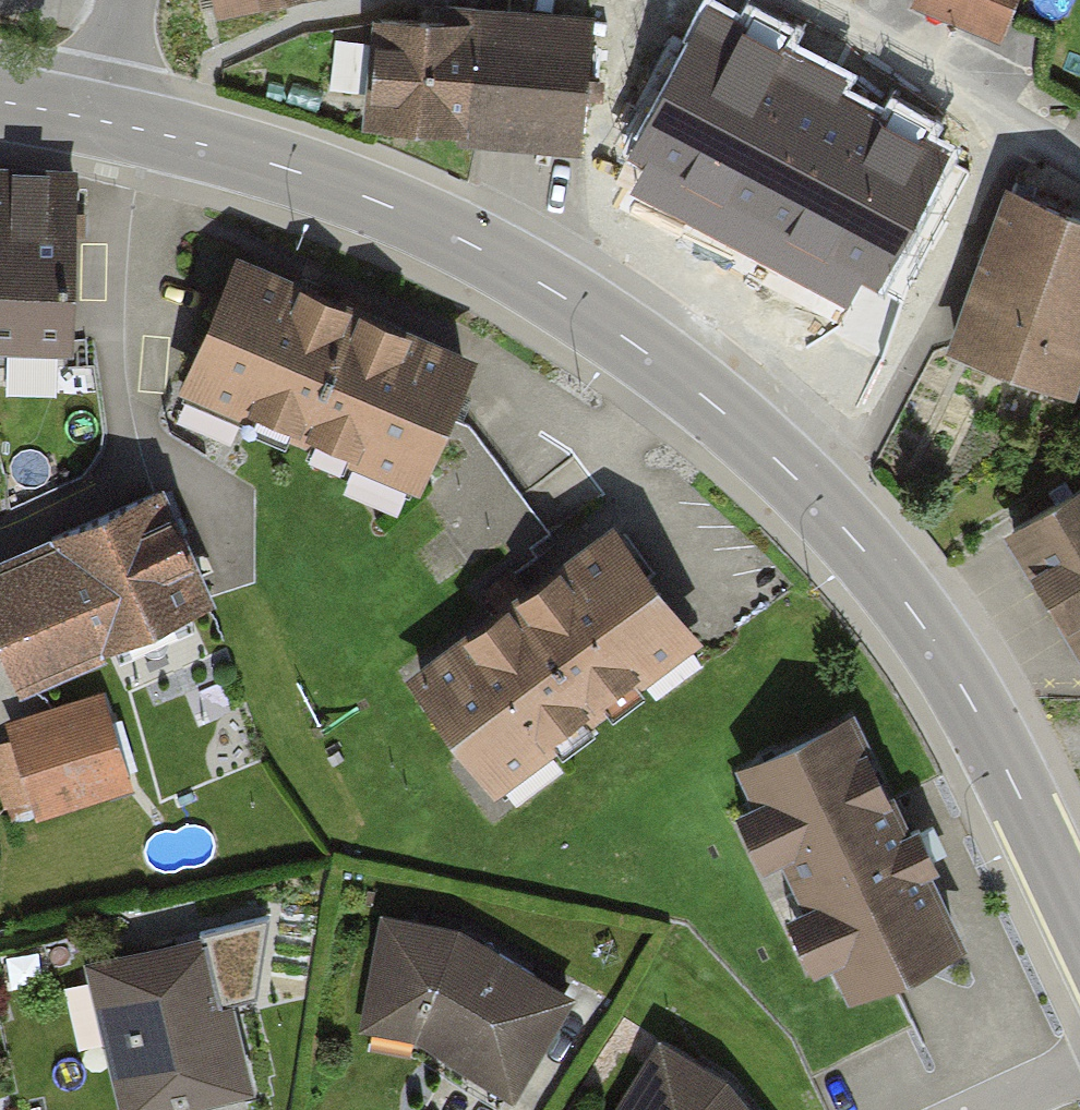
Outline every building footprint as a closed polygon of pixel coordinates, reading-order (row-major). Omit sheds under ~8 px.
[(229,10),(269,0),(227,0),(229,10)] [(922,0),(1009,37),(1025,0),(922,0)] [(480,24),(380,16),(371,131),(588,148),(598,18),(482,9),(480,24)] [(952,148),(709,19),(637,153),(880,282),(952,148)] [(0,170),(0,349),(77,352),(84,173),(0,170)] [(1017,183),(953,341),(1079,392),(1079,208),(1017,183)] [(485,355),(243,252),(184,390),(425,493),(485,355)] [(1014,530),(1079,641),(1079,491),(1014,530)] [(162,493),(0,567),(0,627),(29,690),(214,605),(162,493)] [(707,646),(618,526),(415,677),(504,797),(707,646)] [(106,702),(14,734),(19,747),(0,753),(0,778),(11,812),(37,803),(46,827),(138,796),(106,702)] [(971,940),(861,716),(744,774),(854,997),(971,940)] [(464,934),(385,923),(369,1034),(423,1042),(517,1098),(575,1001),(464,934)] [(220,939),(99,969),(134,1109),(190,1109),(258,1093),(220,939)] [(664,1041),(621,1109),(755,1109),(734,1084),(664,1041)]
